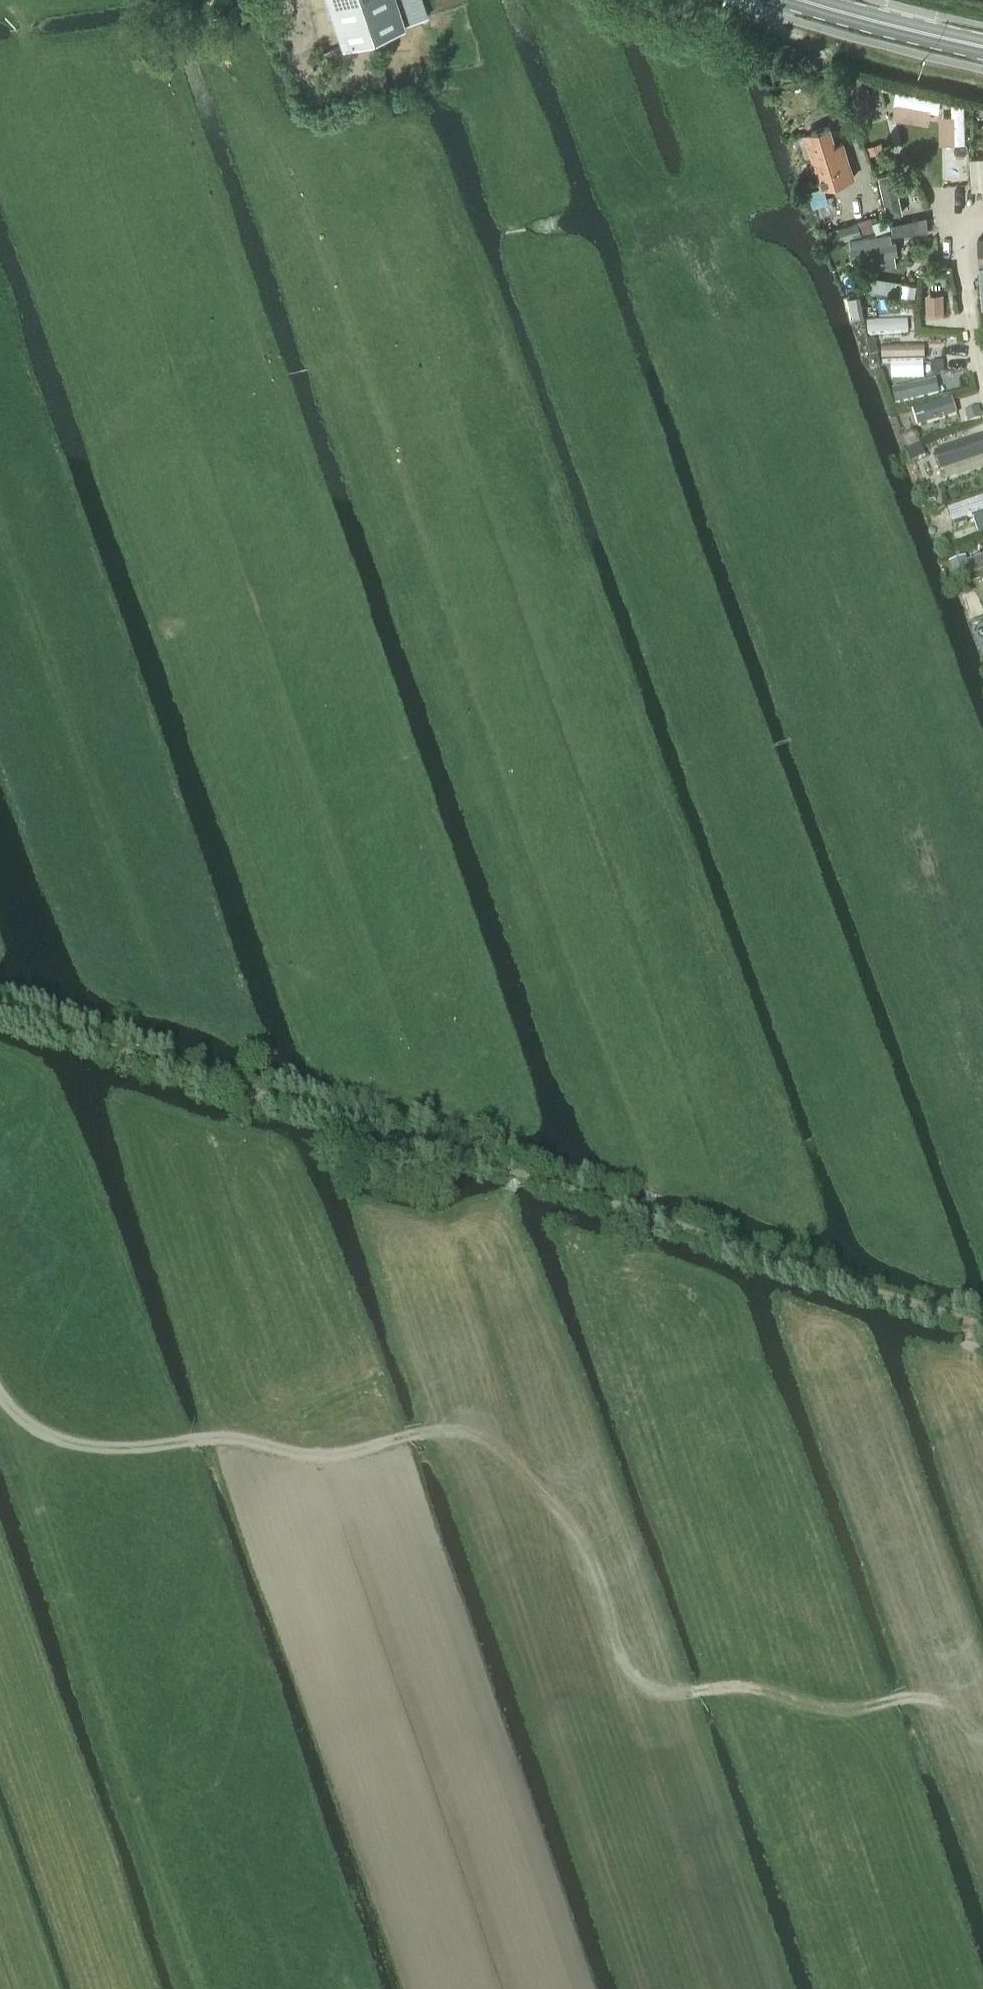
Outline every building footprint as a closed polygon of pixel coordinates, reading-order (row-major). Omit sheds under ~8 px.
[(343,48),(406,27),(397,0),(327,0),(343,48)] [(820,158),(813,160),(821,187),(854,176),(843,141),(836,143),(830,125),(811,131),(820,158)] [(970,157),(971,189),(982,188),(982,156),(970,157)] [(892,223),(893,235),(928,231),(926,216),(892,223)]
